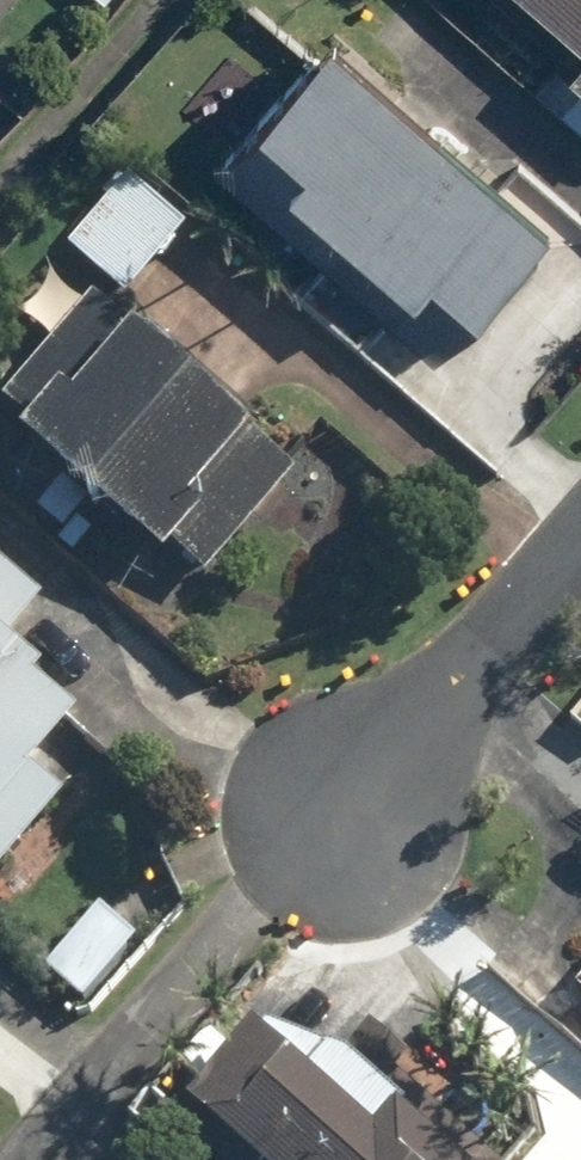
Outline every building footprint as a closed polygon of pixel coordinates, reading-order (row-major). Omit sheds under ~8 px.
[(9,0),(0,0),(0,11),(9,0)] [(580,30),(580,0),(545,0),(580,30)] [(333,33),(222,162),(444,353),(555,223),(333,33)] [(566,71),(580,83),(580,53),(566,71)] [(184,227),(120,177),(66,247),(130,297),(184,227)] [(82,301),(0,400),(0,419),(201,585),(292,475),(82,301)] [(63,803),(25,770),(76,713),(7,651),(43,610),(0,572),(0,873),(63,803)] [(140,944),(98,908),(46,969),(88,1005),(140,944)] [(169,1123),(209,1159),(486,1159),(396,1077),(408,1064),(353,1013),(337,1031),(291,989),(169,1123)]
